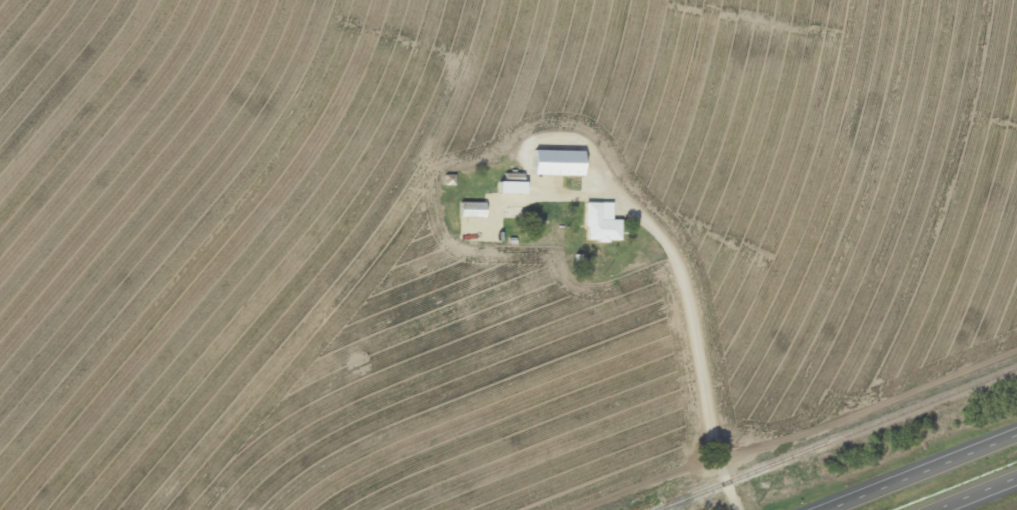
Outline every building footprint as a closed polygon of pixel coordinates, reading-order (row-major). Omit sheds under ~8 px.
[(581,176),(581,151),(532,150),(531,175),(581,176)]
